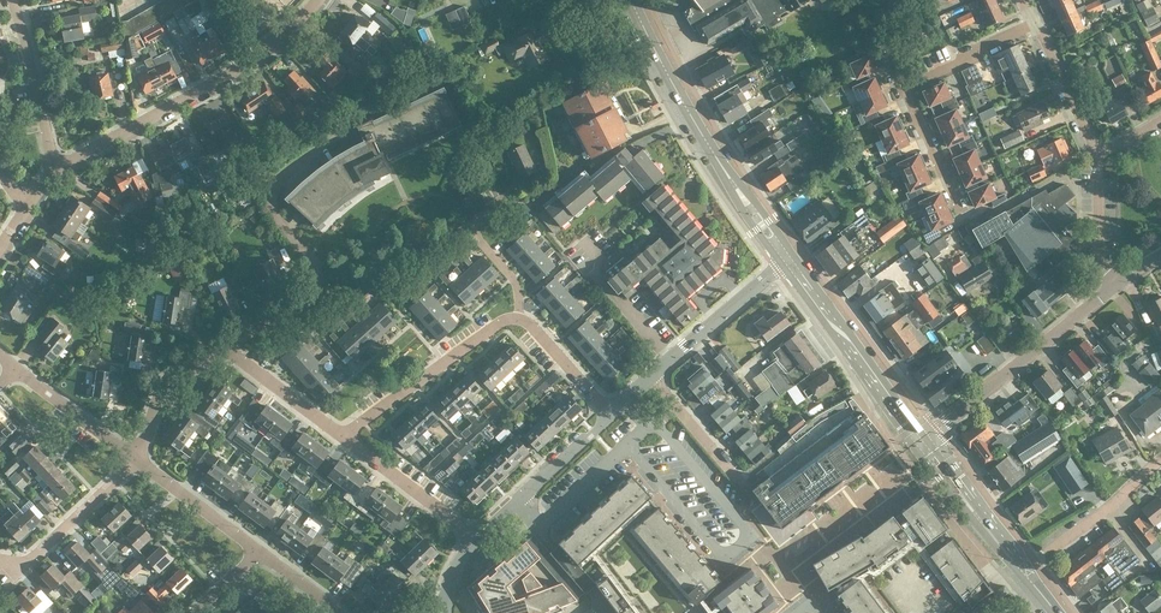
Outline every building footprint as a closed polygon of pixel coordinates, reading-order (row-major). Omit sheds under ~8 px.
[(166,0),(160,4),(167,17),(173,13),(166,0)] [(166,0),(173,13),(179,10),(174,0),(166,0)] [(182,0),(174,0),(179,10),(185,6),(186,6),(182,0)] [(187,8),(198,2),(197,0),(196,0),(192,2),(186,6),(185,6),(187,8)] [(208,20),(210,18),(220,35),(228,30),(212,0),(198,0),(208,20)] [(737,27),(739,26),(746,36),(764,25),(767,30),(783,21),(780,16),(790,10),(791,12),(809,1),(808,0),(693,0),(697,4),(690,10),(690,9),(683,12),(687,19),(692,16),(698,26),(697,27),(707,45),(737,27)] [(994,0),(977,0),(980,7),(977,9),(980,14),(997,7),(994,0)] [(1057,9),(1071,3),(1070,0),(1052,0),(1057,9)] [(1085,6),(1087,12),(1113,0),(1099,0),(1087,5),(1085,6)] [(1128,0),(1113,0),(1087,12),(1089,16),(1103,10),(1104,10),(1106,9),(1107,10),(1122,2),(1127,13),(1133,10),(1128,0)] [(1143,2),(1137,5),(1141,13),(1148,27),(1160,21),(1153,7),(1149,0),(1146,0),(1143,2)] [(1057,9),(1063,22),(1077,16),(1087,12),(1085,6),(1084,5),(1074,10),(1071,3),(1057,9)] [(160,4),(153,7),(161,20),(167,17),(160,4)] [(364,4),(360,10),(370,17),(375,11),(364,4)] [(82,24),(98,21),(95,6),(83,9),(84,15),(63,19),(65,32),(63,33),(65,43),(85,39),(82,24)] [(153,7),(147,11),(154,24),(161,20),(153,7)] [(465,7),(455,11),(462,26),(472,22),(465,7)] [(997,7),(980,14),(982,20),(985,19),(989,27),(1003,20),(997,7)] [(197,29),(185,8),(174,14),(186,35),(197,29)] [(391,14),(404,24),(403,24),(410,27),(414,16),(407,13),(408,12),(395,8),(391,14)] [(147,11),(141,14),(148,27),(154,24),(147,11)] [(965,21),(967,26),(975,22),(971,13),(965,16),(967,20),(965,21)] [(141,14),(141,15),(135,18),(142,31),(148,27),(141,14)] [(395,29),(378,15),(373,21),(390,35),(395,29)] [(365,31),(370,25),(362,17),(360,19),(356,16),(347,27),(364,41),(370,46),(374,41),(369,37),(370,35),(365,31)] [(967,20),(965,16),(957,19),(961,29),(967,26),(965,21),(967,20)] [(1083,30),(1077,16),(1063,22),(1069,36),(1083,30)] [(135,18),(129,22),(136,34),(142,31),(135,18)] [(136,34),(129,22),(128,22),(121,23),(124,41),(136,34)] [(148,43),(164,34),(159,23),(142,32),(148,43)] [(370,46),(364,41),(347,27),(338,38),(342,41),(340,44),(349,51),(354,44),(360,49),(361,48),(372,57),(376,52),(370,46)] [(207,32),(200,36),(213,60),(226,52),(212,29),(207,32)] [(499,47),(496,49),(499,55),(504,52),(509,61),(514,58),(515,59),(524,55),(530,67),(547,58),(539,42),(544,39),(539,30),(534,33),(533,31),(521,37),(520,35),(499,46),(499,47)] [(1152,43),(1160,38),(1160,32),(1149,38),(1150,40),(1152,43)] [(136,49),(144,44),(139,34),(124,42),(127,60),(138,58),(136,49)] [(213,60),(200,36),(192,40),(197,48),(193,51),(202,66),(205,65),(206,67),(213,63),(212,61),(213,60)] [(745,37),(729,46),(734,54),(750,45),(745,37)] [(481,45),(486,54),(496,49),(499,47),(499,46),(494,38),(481,45)] [(123,39),(101,43),(102,53),(125,48),(123,39)] [(1160,68),(1160,64),(1152,43),(1150,40),(1140,45),(1152,72),(1160,68)] [(1005,82),(1029,71),(1017,45),(992,57),(992,58),(994,57),(1005,82)] [(870,46),(857,54),(860,61),(851,65),(857,79),(861,77),(869,74),(877,70),(875,63),(877,62),(874,57),(875,57),(870,46)] [(755,56),(761,67),(769,62),(762,52),(755,56)] [(344,68),(332,57),(327,53),(318,63),(325,70),(318,77),(330,88),(337,81),(338,82),(347,72),(343,69),(344,68)] [(734,73),(724,56),(697,70),(707,88),(734,73)] [(160,57),(152,61),(165,85),(167,84),(169,87),(176,83),(174,81),(177,79),(169,63),(164,65),(160,57)] [(414,64),(407,57),(402,62),(409,69),(414,64)] [(150,72),(144,75),(138,78),(146,95),(155,90),(156,93),(164,89),(162,87),(165,85),(152,61),(151,59),(145,62),(150,72)] [(983,79),(976,65),(969,68),(975,83),(981,80),(983,79)] [(975,83),(969,68),(962,72),(968,86),(975,83)] [(367,70),(361,76),(377,91),(386,81),(380,75),(377,78),(367,70)] [(1029,71),(1005,82),(1003,83),(1006,88),(1016,83),(1022,96),(1037,88),(1029,71)] [(1158,84),(1151,71),(1138,78),(1145,90),(1139,94),(1145,105),(1160,96),(1160,87),(1159,83),(1158,84)] [(316,93),(309,85),(302,77),(300,79),(294,72),(284,81),(291,88),(287,91),(296,101),(300,98),(304,103),(316,93)] [(111,91),(112,90),(108,74),(90,79),(94,96),(95,96),(96,101),(113,97),(111,91)] [(847,83),(850,90),(854,88),(860,102),(880,92),(878,86),(880,85),(877,79),(875,80),(874,79),(871,80),(869,74),(861,77),(857,79),(847,83)] [(1115,87),(1126,82),(1122,74),(1111,79),(1115,87)] [(746,113),(742,104),(747,101),(742,93),(752,87),(748,79),(737,85),(714,99),(715,99),(719,106),(718,106),(719,108),(718,109),(722,114),(723,114),(728,123),(739,117),(740,118),(745,115),(744,114),(746,113)] [(981,80),(975,83),(968,86),(966,87),(971,98),(986,91),(981,80)] [(241,117),(248,112),(249,114),(264,104),(265,105),(268,103),(277,117),(285,111),(276,97),(275,98),(265,82),(240,99),(241,101),(234,106),(241,117)] [(611,96),(611,94),(604,82),(562,103),(562,104),(565,103),(568,108),(564,110),(568,117),(565,118),(565,119),(566,119),(568,118),(575,131),(572,132),(575,131),(582,144),(579,145),(579,146),(582,145),(589,158),(602,151),(602,152),(625,140),(623,134),(625,132),(626,132),(608,97),(611,96)] [(950,97),(944,83),(942,84),(941,82),(935,84),(936,87),(924,92),(927,99),(924,100),(927,106),(929,105),(930,107),(940,102),(943,108),(957,102),(954,96),(950,97)] [(847,83),(841,86),(844,93),(850,90),(847,83)] [(786,95),(781,86),(780,84),(769,91),(775,102),(786,95)] [(814,85),(806,89),(810,98),(818,94),(814,85)] [(1116,91),(1118,94),(1100,104),(1111,124),(1126,115),(1122,108),(1131,103),(1123,88),(1116,91)] [(357,129),(362,139),(365,144),(353,149),(335,160),(318,172),(302,185),(287,200),(286,199),(285,200),(317,230),(318,229),(330,217),(344,206),(358,196),(374,186),(372,182),(389,174),(381,157),(387,155),(390,161),(391,161),(389,157),(406,149),(407,153),(408,152),(406,148),(423,140),(425,144),(424,140),(440,132),(442,136),(443,136),(441,132),(458,124),(460,128),(461,128),(442,90),(442,91),(444,95),(375,128),(374,128),(372,122),(357,129)] [(345,104),(334,91),(328,96),(340,109),(345,104)] [(883,98),(880,92),(860,102),(866,115),(862,117),(865,124),(869,122),(879,117),(876,111),(886,106),(886,105),(888,103),(886,97),(883,98)] [(334,112),(338,108),(328,97),(323,101),(334,112)] [(946,115),(936,119),(936,121),(934,122),(937,128),(939,127),(942,133),(962,124),(956,110),(960,109),(957,102),(943,108),(946,115)] [(302,124),(310,119),(309,118),(312,116),(307,107),(304,109),(300,103),(292,108),(296,114),(302,124)] [(1043,103),(1016,116),(1013,117),(1017,127),(1021,125),(1024,132),(1038,125),(1037,122),(1049,116),(1043,103)] [(983,122),(997,116),(994,108),(979,114),(983,122)] [(769,137),(770,137),(765,129),(771,125),(768,119),(774,116),(769,109),(750,121),(754,128),(739,137),(741,140),(739,142),(744,149),(746,148),(747,150),(748,150),(769,137)] [(282,125),(276,129),(280,135),(286,131),(287,133),(295,129),(295,130),(303,125),(302,124),(296,114),(289,118),(288,116),(280,121),(282,125)] [(227,136),(232,146),(241,141),(235,131),(235,132),(225,115),(207,124),(217,142),(227,136)] [(883,115),(879,117),(869,122),(872,128),(876,126),(882,140),(902,131),(900,125),(902,124),(899,118),(897,119),(896,117),(886,122),(883,115)] [(520,131),(526,128),(523,122),(516,125),(520,131)] [(962,124),(942,133),(945,139),(942,140),(945,146),(947,145),(948,147),(959,142),(961,148),(975,142),(972,136),(968,137),(962,124)] [(1024,141),(1020,130),(1000,139),(1005,149),(1024,141)] [(902,131),(882,140),(888,153),(884,155),(887,162),(891,160),(901,155),(898,149),(908,145),(908,143),(910,142),(907,136),(905,137),(902,131)] [(805,133),(786,144),(791,151),(809,139),(805,133)] [(178,164),(179,164),(196,154),(186,136),(169,146),(178,164)] [(748,150),(747,150),(746,151),(755,164),(784,146),(781,140),(774,145),(769,137),(748,150)] [(873,141),(879,155),(886,152),(880,138),(873,141)] [(1020,144),(1026,161),(1037,157),(1032,140),(1020,144)] [(1060,140),(1047,146),(1037,151),(1045,168),(1068,158),(1067,155),(1069,154),(1063,141),(1061,142),(1060,140)] [(248,141),(241,144),(234,148),(240,159),(254,151),(248,141)] [(964,155),(954,159),(954,161),(952,162),(955,168),(957,167),(960,173),(980,164),(974,151),(978,149),(975,142),(961,148),(964,155)] [(182,169),(179,164),(178,164),(169,146),(151,155),(160,173),(153,176),(155,185),(160,184),(161,193),(173,191),(170,175),(182,169)] [(536,172),(523,146),(508,153),(521,179),(522,179),(525,186),(544,176),(541,170),(536,172)] [(617,158),(627,169),(630,172),(633,177),(638,182),(640,185),(646,191),(665,176),(664,175),(659,169),(658,170),(653,164),(654,163),(654,162),(649,156),(647,157),(642,151),(643,151),(643,150),(643,149),(640,152),(636,147),(635,146),(629,151),(625,147),(616,155),(617,158)] [(905,154),(901,155),(891,160),(894,166),(898,165),(904,178),(924,169),(922,163),(924,162),(921,156),(919,157),(918,155),(908,160),(905,154)] [(800,174),(799,175),(789,159),(786,161),(783,158),(768,168),(770,172),(761,177),(771,192),(771,191),(773,193),(787,184),(792,191),(805,182),(800,174)] [(206,159),(199,163),(205,175),(213,171),(206,159)] [(546,209),(561,227),(562,226),(561,225),(567,220),(568,221),(575,215),(574,214),(580,209),(581,210),(586,206),(587,205),(587,204),(593,198),(594,199),(599,195),(601,197),(604,201),(606,200),(605,199),(611,194),(612,195),(618,190),(618,189),(617,188),(623,183),(624,184),(630,180),(631,179),(615,160),(608,165),(605,168),(596,176),(593,179),(590,182),(584,175),(578,181),(575,183),(565,191),(562,194),(552,202),(549,205),(545,208),(546,209)] [(873,174),(888,169),(886,161),(871,166),(873,174)] [(980,164),(960,173),(963,179),(960,180),(963,186),(965,185),(966,187),(977,182),(979,188),(989,184),(993,182),(990,176),(986,178),(980,164)] [(1033,182),(1046,176),(1041,165),(1028,171),(1033,182)] [(121,192),(130,188),(139,204),(153,197),(150,190),(148,191),(143,180),(141,181),(135,169),(114,179),(121,192)] [(924,169),(904,178),(910,192),(906,194),(909,200),(913,198),(923,194),(920,188),(930,183),(930,181),(932,180),(929,174),(927,175),(924,169)] [(226,191),(222,182),(213,186),(218,195),(226,191)] [(155,198),(162,197),(161,193),(160,184),(155,185),(152,185),(155,198)] [(979,188),(969,193),(970,195),(967,196),(970,202),(972,201),(975,207),(991,200),(994,207),(1007,200),(1004,194),(995,198),(989,184),(979,188)] [(1046,190),(1006,213),(1005,211),(972,230),(982,248),(1004,236),(1027,272),(1028,272),(1027,270),(1033,267),(1034,267),(1041,277),(1040,277),(1041,278),(1075,250),(1074,250),(1070,246),(1076,242),(1071,236),(1064,228),(1065,227),(1066,227),(1074,220),(1073,219),(1075,212),(1076,211),(1068,205),(1067,205),(1065,204),(1075,196),(1066,184),(1044,196),(1042,193),(1046,191),(1046,190)] [(638,288),(645,281),(666,305),(685,327),(700,314),(698,312),(686,298),(704,283),(703,282),(711,275),(712,276),(722,268),(720,266),(722,264),(723,256),(724,249),(715,249),(714,248),(713,249),(711,247),(711,245),(712,245),(711,244),(707,239),(705,240),(704,238),(704,236),(699,230),(698,231),(696,229),(697,227),(692,221),(691,222),(689,220),(689,218),(685,212),(683,213),(682,212),(682,209),(677,203),(676,205),(674,203),(674,200),(670,195),(668,196),(667,194),(667,192),(667,191),(662,186),(650,196),(646,191),(642,194),(646,199),(642,203),(650,213),(655,209),(681,240),(670,250),(660,238),(650,246),(651,248),(649,249),(647,249),(641,254),(643,255),(641,257),(638,257),(638,256),(638,257),(630,263),(625,257),(621,261),(620,261),(621,263),(619,264),(617,264),(606,273),(606,275),(604,277),(606,280),(608,282),(607,282),(618,295),(621,292),(627,299),(628,298),(637,291),(635,290),(638,288)] [(101,191),(95,200),(116,214),(118,216),(124,207),(101,191)] [(927,192),(923,194),(913,198),(916,205),(920,203),(926,216),(946,207),(944,201),(946,200),(943,194),(941,195),(940,194),(930,198),(927,192)] [(89,220),(85,217),(90,209),(73,197),(63,212),(80,223),(85,226),(89,220)] [(116,214),(95,200),(91,206),(112,221),(116,214)] [(827,201),(821,206),(818,202),(792,223),(808,243),(834,223),(827,214),(833,209),(827,201)] [(922,219),(927,232),(923,234),(927,243),(940,236),(937,228),(952,221),(952,220),(954,218),(951,212),(949,213),(946,207),(926,216),(926,217),(922,219)] [(80,223),(63,212),(53,227),(71,238),(80,223)] [(858,255),(867,248),(858,236),(872,226),(864,215),(840,233),(843,236),(820,254),(834,273),(858,255)] [(884,243),(907,225),(900,217),(877,234),(884,243)] [(535,224),(532,227),(524,234),(525,235),(508,250),(516,260),(534,244),(527,237),(538,227),(535,224)] [(184,237),(189,235),(185,228),(180,230),(184,237)] [(943,236),(941,238),(926,249),(934,260),(942,254),(940,252),(949,245),(943,236)] [(904,244),(915,259),(925,252),(914,237),(904,244)] [(541,238),(534,244),(516,260),(526,271),(543,255),(537,248),(545,242),(541,238)] [(64,246),(77,255),(81,248),(68,240),(64,246)] [(48,241),(38,256),(46,261),(42,268),(59,279),(68,266),(60,261),(65,253),(48,241)] [(551,248),(543,255),(526,271),(537,283),(554,268),(547,259),(554,252),(551,248)] [(271,262),(255,271),(267,294),(283,285),(274,269),(283,264),(275,249),(267,253),(271,262)] [(960,256),(947,264),(956,277),(972,267),(964,255),(961,257),(960,256)] [(960,278),(968,291),(992,277),(980,255),(972,260),(977,268),(960,278)] [(464,261),(471,268),(472,267),(488,285),(499,275),(483,257),(475,265),(468,257),(464,261)] [(944,278),(929,258),(916,269),(930,288),(944,278)] [(126,278),(134,283),(143,269),(136,264),(126,278)] [(180,266),(172,270),(175,277),(179,275),(181,279),(186,277),(180,266)] [(878,283),(874,278),(871,280),(860,266),(838,284),(849,298),(857,292),(861,296),(872,288),(872,287),(878,283)] [(453,271),(460,278),(461,277),(477,295),(488,285),(472,267),(471,268),(463,275),(457,267),(453,271)] [(160,285),(175,277),(170,268),(155,276),(160,285)] [(51,280),(39,272),(35,279),(47,287),(51,280)] [(545,305),(564,289),(557,282),(565,276),(561,272),(553,279),(554,280),(537,295),(545,305)] [(1023,301),(1036,318),(1048,309),(1047,308),(1066,293),(1062,288),(1068,283),(1059,272),(1048,281),(1048,282),(1034,292),(1023,301)] [(228,287),(222,290),(218,281),(208,286),(213,295),(212,295),(223,316),(239,308),(232,295),(240,291),(231,274),(223,278),(228,287)] [(443,274),(439,278),(449,288),(450,287),(466,305),(477,295),(461,277),(460,278),(453,285),(443,274)] [(574,286),(578,282),(581,280),(577,276),(571,282),(574,286)] [(957,281),(953,285),(961,296),(966,292),(957,281)] [(571,283),(564,289),(545,305),(555,317),(574,300),(567,293),(574,287),(571,283)] [(877,322),(905,301),(892,283),(880,292),(881,293),(876,297),(876,296),(864,305),(877,322)] [(6,301),(4,299),(0,305),(0,309),(6,313),(6,314),(12,318),(12,317),(21,323),(27,314),(24,312),(34,295),(18,284),(6,301)] [(427,292),(410,308),(420,319),(438,303),(437,302),(431,295),(438,288),(434,285),(427,291),(427,292)] [(180,299),(165,296),(160,323),(177,326),(180,307),(189,309),(191,294),(181,292),(180,299)] [(581,294),(574,300),(555,317),(566,329),(584,312),(577,304),(584,297),(581,294)] [(911,303),(916,309),(926,323),(926,324),(939,314),(924,294),(911,303)] [(438,303),(420,319),(430,330),(448,314),(447,313),(440,306),(448,299),(445,296),(437,302),(438,303)] [(366,304),(361,298),(358,302),(363,307),(366,304)] [(1160,325),(1160,298),(1146,306),(1157,327),(1160,325)] [(363,307),(369,314),(370,313),(386,331),(398,321),(382,303),(373,311),(366,304),(363,307)] [(666,320),(674,314),(666,305),(658,311),(666,320)] [(448,314),(430,330),(440,341),(458,325),(450,317),(458,310),(454,306),(447,313),(448,314)] [(908,314),(883,332),(904,360),(928,342),(919,329),(926,323),(916,309),(908,314)] [(767,322),(763,317),(754,324),(759,329),(753,334),(756,339),(762,334),(767,341),(789,324),(780,312),(767,322)] [(352,317),(358,324),(359,323),(375,341),(386,331),(370,313),(369,314),(362,321),(355,314),(352,317)] [(1119,352),(1115,347),(1136,330),(1122,314),(1109,325),(1115,332),(1107,338),(1106,336),(1098,342),(1112,358),(1119,352)] [(577,347),(595,332),(588,324),(595,318),(592,315),(585,321),(586,322),(569,337),(577,347)] [(53,362),(69,343),(58,335),(64,328),(54,319),(39,337),(46,343),(39,350),(53,362)] [(608,320),(603,325),(608,330),(612,325),(608,320)] [(144,335),(140,335),(141,325),(126,323),(124,332),(130,333),(126,360),(142,363),(145,345),(154,346),(156,331),(145,329),(144,335)] [(340,327),(347,334),(349,333),(365,351),(375,341),(359,323),(358,324),(351,330),(344,323),(340,327)] [(602,325),(595,332),(577,347),(587,358),(605,343),(598,335),(605,329),(602,325)] [(659,339),(664,335),(669,340),(673,337),(664,325),(654,333),(659,339)] [(620,331),(614,337),(618,341),(624,336),(620,331)] [(337,343),(353,361),(365,351),(349,333),(347,334),(340,341),(333,333),(329,337),(336,344),(337,343)] [(300,342),(282,358),(292,369),(310,353),(309,352),(302,345),(310,338),(307,334),(299,341),(300,342)] [(779,360),(762,372),(772,385),(763,392),(755,398),(762,406),(773,400),(780,396),(809,375),(808,373),(820,364),(797,334),(784,344),(785,344),(774,353),(779,360)] [(1153,338),(1160,350),(1160,336),(1160,334),(1153,338)] [(985,335),(977,341),(987,355),(995,349),(985,335)] [(612,336),(605,343),(587,358),(597,369),(614,354),(608,347),(615,340),(612,336)] [(623,346),(628,352),(635,345),(630,340),(623,346)] [(1076,349),(1074,350),(1090,369),(1101,361),(1105,366),(1111,361),(1101,349),(1096,353),(1086,341),(1084,342),(1083,341),(1074,347),(1076,349)] [(310,353),(292,369),(302,380),(320,364),(319,363),(312,356),(320,349),(317,346),(309,352),(310,353)] [(510,346),(499,356),(512,370),(523,360),(510,346)] [(719,352),(735,372),(742,367),(725,346),(719,352)] [(621,347),(614,354),(597,369),(608,382),(626,367),(618,358),(625,351),(621,347)] [(1090,369),(1074,350),(1073,352),(1071,350),(1063,356),(1065,358),(1063,360),(1070,369),(1065,373),(1077,389),(1083,384),(1079,378),(1090,369)] [(934,405),(967,381),(946,352),(915,375),(925,389),(925,390),(924,391),(934,405)] [(723,371),(729,367),(720,355),(710,363),(719,375),(723,371)] [(1159,377),(1142,355),(1132,364),(1139,372),(1139,373),(1149,385),(1159,377)] [(320,364),(302,380),(312,391),(329,375),(329,374),(322,367),(330,360),(326,356),(319,363),(320,364)] [(499,356),(489,366),(502,380),(512,370),(499,356)] [(109,373),(95,370),(90,397),(107,400),(110,382),(118,383),(121,368),(110,366),(109,373)] [(502,380),(489,366),(477,376),(490,390),(491,390),(496,395),(500,390),(496,385),(502,380)] [(713,380),(702,366),(687,379),(690,384),(688,386),(695,395),(710,382),(713,380)] [(329,375),(312,391),(322,402),(339,386),(332,377),(339,371),(336,367),(329,374),(329,375)] [(729,367),(723,371),(736,386),(741,382),(736,375),(729,367)] [(1054,392),(1061,387),(1048,371),(1033,383),(1051,405),(1059,399),(1054,392)] [(537,383),(542,378),(537,373),(532,378),(537,383)] [(826,373),(809,384),(805,378),(798,383),(803,391),(808,398),(815,393),(817,397),(835,385),(826,373)] [(468,375),(457,385),(471,400),(476,405),(481,401),(476,395),(482,389),(468,375)] [(216,382),(206,395),(222,406),(227,399),(237,407),(241,402),(216,382)] [(539,387),(544,392),(550,387),(545,382),(539,387)] [(717,391),(710,382),(695,395),(703,404),(708,399),(712,403),(724,393),(721,388),(717,391)] [(256,388),(250,384),(246,389),(252,394),(256,388)] [(446,395),(460,410),(465,416),(470,411),(465,405),(471,400),(457,385),(446,395)] [(796,386),(788,391),(797,405),(805,399),(796,386)] [(544,392),(539,387),(535,391),(540,396),(544,392)] [(520,388),(514,394),(519,399),(525,394),(520,388)] [(746,388),(740,393),(746,401),(752,396),(746,388)] [(1073,408),(1081,402),(1070,389),(1062,395),(1073,408)] [(1158,390),(1146,400),(1147,402),(1130,415),(1146,437),(1160,425),(1160,424),(1160,423),(1160,422),(1160,393),(1158,390)] [(1029,393),(1014,405),(1009,399),(994,411),(1006,426),(1016,419),(1020,425),(1031,416),(1030,414),(1039,407),(1029,393)] [(519,399),(514,394),(508,399),(513,405),(519,399)] [(222,406),(206,395),(197,408),(203,412),(199,418),(212,428),(215,429),(223,418),(217,413),(222,406)] [(435,406),(449,420),(460,410),(446,395),(435,406)] [(568,395),(557,406),(571,420),(582,410),(568,395)] [(718,424),(733,411),(726,403),(730,399),(726,395),(713,405),(717,410),(711,415),(718,424)] [(1118,413),(1107,397),(1100,401),(1111,418),(1118,413)] [(757,401),(751,406),(758,415),(764,409),(757,401)] [(517,407),(522,413),(528,407),(523,402),(517,407)] [(488,409),(493,414),(499,408),(495,403),(488,409)] [(239,419),(245,424),(257,408),(251,404),(239,419)] [(425,404),(414,415),(428,429),(439,419),(425,404)] [(851,407),(854,412),(855,411),(859,408),(856,404),(851,407)] [(261,426),(268,431),(280,416),(268,406),(263,413),(257,408),(245,424),(256,432),(261,426)] [(557,406),(546,416),(560,431),(571,420),(557,406)] [(522,413),(517,407),(513,412),(518,417),(522,413)] [(9,418),(0,408),(0,427),(9,418)] [(859,408),(855,411),(859,416),(863,413),(859,408)] [(733,411),(718,424),(726,433),(732,428),(736,432),(748,421),(745,417),(740,420),(733,411)] [(851,414),(855,419),(859,416),(855,411),(854,412),(851,414)] [(212,428),(199,418),(193,413),(189,419),(182,413),(173,426),(189,437),(193,431),(204,439),(212,428)] [(848,418),(752,491),(764,506),(782,529),(797,518),(811,507),(811,506),(847,478),(848,479),(861,469),(862,468),(890,447),(863,413),(859,416),(855,419),(851,422),(848,418)] [(772,414),(768,417),(772,423),(777,420),(772,414)] [(414,415),(403,425),(417,439),(423,445),(428,440),(422,434),(428,429),(414,415)] [(792,436),(807,424),(800,415),(785,427),(789,433),(792,436)] [(1037,420),(1042,426),(1049,421),(1044,415),(1037,420)] [(270,443),(282,451),(294,436),(288,431),(293,425),(280,416),(268,431),(275,436),(270,443)] [(546,416),(535,426),(549,441),(560,431),(546,416)] [(492,422),(497,427),(502,422),(497,417),(492,422)] [(9,418),(0,427),(0,436),(2,434),(7,439),(19,429),(18,428),(21,426),(15,419),(12,422),(9,418)] [(477,418),(472,423),(477,429),(482,424),(477,418)] [(970,450),(971,449),(972,451),(973,451),(984,466),(996,458),(984,442),(994,434),(983,420),(961,437),(963,438),(962,439),(970,450)] [(517,428),(511,433),(522,445),(528,440),(538,451),(549,441),(535,426),(531,421),(520,431),(517,428)] [(466,429),(471,435),(477,429),(472,423),(466,429)] [(743,451),(758,439),(751,431),(754,428),(750,423),(737,434),(740,437),(735,442),(743,451)] [(1006,451),(1010,457),(989,473),(1003,492),(1025,475),(1019,467),(1024,465),(1061,441),(1050,423),(1006,451)] [(406,450),(417,439),(403,425),(392,435),(406,450)] [(189,437),(173,426),(164,439),(189,458),(193,453),(183,445),(189,437)] [(1106,463),(1129,450),(1117,427),(1093,441),(1106,463)] [(232,441),(238,433),(232,428),(226,436),(232,441)] [(1009,428),(1001,433),(1007,445),(1015,440),(1009,428)] [(480,433),(474,438),(479,443),(485,438),(480,433)] [(502,445),(518,463),(519,462),(521,464),(526,460),(524,457),(529,452),(522,445),(511,433),(506,438),(508,440),(502,445)] [(297,453),(305,458),(317,443),(304,434),(299,440),(294,436),(282,451),(293,459),(297,453)] [(774,447),(780,454),(795,441),(789,434),(774,447)] [(792,437),(796,442),(800,440),(795,434),(792,437)] [(237,443),(241,438),(238,435),(233,441),(237,443)] [(30,444),(22,436),(9,448),(17,456),(30,444)] [(456,448),(461,444),(456,438),(451,443),(456,448)] [(479,443),(474,438),(469,442),(474,448),(479,443)] [(764,447),(758,439),(743,451),(756,466),(770,453),(769,451),(772,449),(768,444),(764,447)] [(997,440),(992,444),(996,450),(1002,446),(997,440)] [(312,464),(307,470),(318,479),(330,463),(324,458),(329,452),(317,443),(305,458),(312,464)] [(500,453),(494,458),(507,473),(508,472),(510,474),(515,470),(513,467),(518,463),(502,445),(501,444),(496,448),(500,453)] [(251,445),(247,451),(251,453),(255,448),(251,445)] [(24,470),(25,469),(30,474),(46,459),(36,448),(24,459),(29,464),(24,469),(24,470)] [(196,467),(201,471),(213,455),(208,451),(196,467)] [(458,453),(453,458),(459,465),(460,464),(458,463),(463,458),(458,453)] [(440,454),(434,459),(439,464),(445,459),(440,454)] [(213,455),(201,471),(207,475),(202,481),(215,491),(231,468),(224,463),(213,455)] [(483,468),(496,483),(497,482),(499,485),(504,480),(502,477),(507,473),(494,458),(491,455),(486,459),(489,462),(483,468)] [(267,466),(271,460),(266,457),(262,462),(267,466)] [(459,465),(453,458),(442,468),(448,475),(459,465)] [(1088,485),(1080,473),(1069,458),(1054,468),(1073,495),(1086,486),(1088,485)] [(46,459),(30,474),(33,478),(34,479),(39,474),(44,480),(56,469),(55,468),(57,466),(53,461),(51,463),(46,459)] [(439,464),(434,459),(429,463),(434,468),(439,464)] [(8,476),(19,466),(14,460),(3,471),(8,476)] [(334,480),(342,486),(353,470),(341,461),(336,467),(330,463),(318,479),(329,486),(334,480)] [(472,478),(485,493),(486,492),(488,495),(493,490),(491,488),(496,483),(483,468),(479,463),(475,467),(479,472),(473,478),(472,478)] [(231,468),(215,491),(227,500),(232,493),(238,498),(250,482),(238,474),(231,468)] [(24,470),(19,475),(24,480),(30,474),(25,469),(24,470)] [(66,479),(56,469),(44,480),(49,485),(44,490),(49,495),(54,490),(54,491),(64,482),(66,479)] [(343,497),(355,506),(367,490),(361,486),(366,480),(353,470),(342,486),(348,491),(343,497)] [(460,489),(474,503),(475,503),(477,505),(482,500),(480,498),(485,493),(472,478),(473,478),(467,471),(461,476),(467,482),(460,489)] [(30,474),(24,480),(27,484),(33,478),(30,474)] [(1035,492),(1051,483),(1046,474),(1030,482),(1035,492)] [(778,606),(776,604),(751,571),(750,569),(745,572),(724,588),(721,584),(722,583),(721,582),(720,583),(717,579),(718,578),(716,576),(659,508),(658,509),(650,499),(651,497),(644,489),(641,486),(634,479),(632,476),(623,485),(622,486),(614,493),(613,494),(605,501),(604,502),(596,510),(595,511),(587,518),(586,519),(578,526),(577,527),(569,535),(568,536),(560,543),(559,544),(559,545),(551,553),(550,553),(585,594),(586,594),(597,586),(600,590),(603,593),(608,600),(611,604),(614,609),(617,612),(686,612),(696,605),(696,606),(698,608),(699,609),(702,612),(769,612),(778,606)] [(76,490),(66,479),(64,482),(54,491),(64,501),(76,490)] [(250,482),(238,498),(243,502),(239,508),(252,518),(263,502),(256,497),(261,490),(250,482)] [(303,484),(299,490),(304,494),(308,488),(303,484)] [(366,514),(371,507),(378,513),(390,498),(377,488),(372,495),(367,490),(355,506),(366,514)] [(44,490),(38,496),(43,500),(49,495),(44,490)] [(832,589),(850,612),(970,612),(978,604),(994,592),(954,538),(952,540),(945,531),(949,528),(922,494),(900,511),(902,513),(894,519),(893,516),(863,539),(861,537),(813,565),(828,591),(832,589)] [(1023,524),(1042,510),(1030,494),(1011,508),(1023,524)] [(43,500),(37,506),(47,516),(53,511),(47,504),(53,499),(49,495),(43,500)] [(301,495),(295,502),(310,513),(316,506),(301,495)] [(1156,540),(1148,530),(1160,520),(1160,501),(1158,497),(1141,509),(1145,514),(1128,526),(1160,568),(1160,545),(1157,539),(1156,540)] [(380,524),(391,533),(403,517),(398,513),(402,507),(390,498),(378,513),(385,518),(380,524)] [(270,508),(263,502),(252,518),(264,527),(269,521),(275,525),(286,509),(275,501),(270,508)] [(19,521),(30,532),(41,522),(30,511),(25,515),(14,503),(8,508),(14,514),(19,521)] [(131,516),(120,504),(103,521),(114,532),(131,516)] [(714,505),(708,511),(721,526),(728,521),(714,505)] [(318,506),(312,514),(329,526),(335,519),(318,506)] [(298,518),(286,509),(275,525),(280,529),(275,536),(288,545),(300,530),(293,524),(298,518)] [(10,518),(15,524),(8,530),(19,542),(21,541),(22,542),(31,534),(29,533),(30,532),(19,521),(14,514),(10,518)] [(346,517),(342,514),(339,514),(336,518),(342,523),(346,517)] [(409,522),(403,517),(391,533),(398,538),(409,522)] [(724,536),(734,528),(730,523),(720,531),(724,536)] [(128,540),(119,548),(125,553),(133,545),(138,551),(152,538),(142,527),(128,540)] [(307,535),(300,530),(288,545),(301,555),(305,548),(311,552),(323,536),(312,528),(307,535)] [(1122,583),(1118,577),(1139,561),(1114,529),(1083,552),(1082,551),(1076,556),(1077,557),(1060,571),(1080,597),(1102,580),(1111,591),(1122,583)] [(414,553),(426,565),(437,554),(415,531),(410,536),(419,545),(413,552),(414,553)] [(323,536),(311,552),(317,557),(312,563),(325,572),(336,557),(330,552),(335,545),(323,536)] [(102,554),(108,547),(99,537),(92,543),(102,554)] [(362,540),(358,546),(367,553),(371,548),(362,540)] [(514,553),(513,554),(506,559),(502,558),(500,560),(497,563),(497,562),(494,565),(492,568),(491,567),(488,570),(489,570),(486,573),(486,572),(483,575),(480,578),(480,577),(477,580),(478,580),(475,582),(474,582),(472,584),(472,585),(468,588),(470,591),(472,595),(472,594),(474,598),(476,601),(481,609),(483,612),(484,612),(557,612),(561,612),(565,611),(561,607),(578,601),(562,583),(546,589),(528,569),(541,558),(526,542),(514,553)] [(96,550),(90,556),(78,543),(66,554),(79,568),(85,562),(104,582),(111,589),(122,578),(110,565),(106,561),(100,555),(96,550)] [(117,549),(112,544),(101,554),(100,555),(106,561),(117,550),(117,549)] [(144,567),(149,572),(154,567),(159,573),(173,560),(162,548),(149,560),(148,561),(144,556),(128,571),(133,576),(144,567)] [(401,552),(397,555),(393,551),(387,557),(393,564),(404,575),(409,570),(414,576),(426,565),(414,553),(413,552),(407,557),(401,552)] [(336,557),(325,572),(337,582),(342,575),(348,580),(360,564),(349,555),(343,562),(336,557)] [(54,564),(40,577),(53,591),(60,585),(71,597),(79,590),(93,605),(98,601),(84,586),(85,586),(71,571),(65,576),(54,564)] [(360,564),(348,580),(354,585),(366,568),(360,564)] [(404,575),(393,564),(383,573),(389,579),(383,585),(397,599),(407,589),(402,584),(408,579),(404,575)] [(168,583),(162,589),(167,595),(173,589),(179,595),(193,581),(182,568),(167,582),(168,583)] [(116,586),(133,601),(140,594),(122,579),(116,586)] [(397,599),(383,585),(377,592),(368,583),(363,588),(385,611),(397,599)] [(993,594),(998,600),(1008,592),(1004,586),(993,594)] [(35,608),(40,612),(41,612),(46,608),(41,603),(42,602),(29,588),(16,600),(29,612),(30,612),(35,608)] [(153,588),(147,593),(163,610),(168,605),(163,599),(153,588)] [(1160,605),(1160,598),(1155,590),(1140,601),(1150,612),(1151,612),(1160,605)] [(147,596),(129,612),(125,608),(120,612),(155,612),(160,609),(147,596)] [(252,597),(235,612),(268,612),(252,597)] [(1113,602),(1112,601),(1097,612),(1122,612),(1121,612),(1127,607),(1120,597),(1113,602)]
